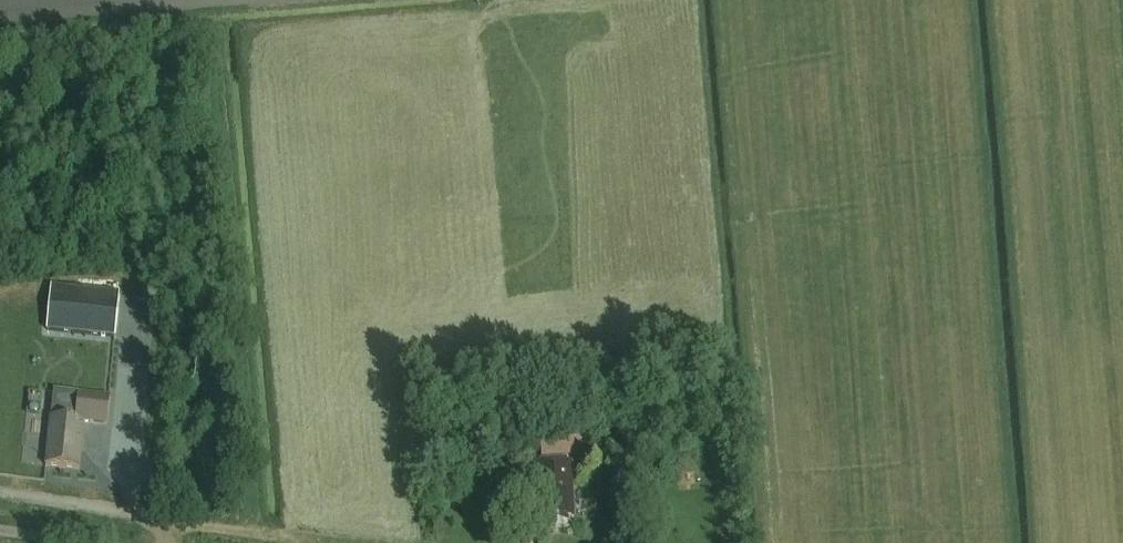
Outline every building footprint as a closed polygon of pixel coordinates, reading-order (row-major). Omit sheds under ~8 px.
[(52,287),(47,331),(115,338),(120,295),(52,287)] [(78,393),(75,419),(50,417),(45,466),(80,469),(85,421),(108,424),(111,397),(78,393)] [(587,456),(586,429),(542,432),(543,459),(587,456)] [(574,519),(571,463),(536,465),(539,519),(546,518),(546,526),(568,525),(568,519),(574,519)]
